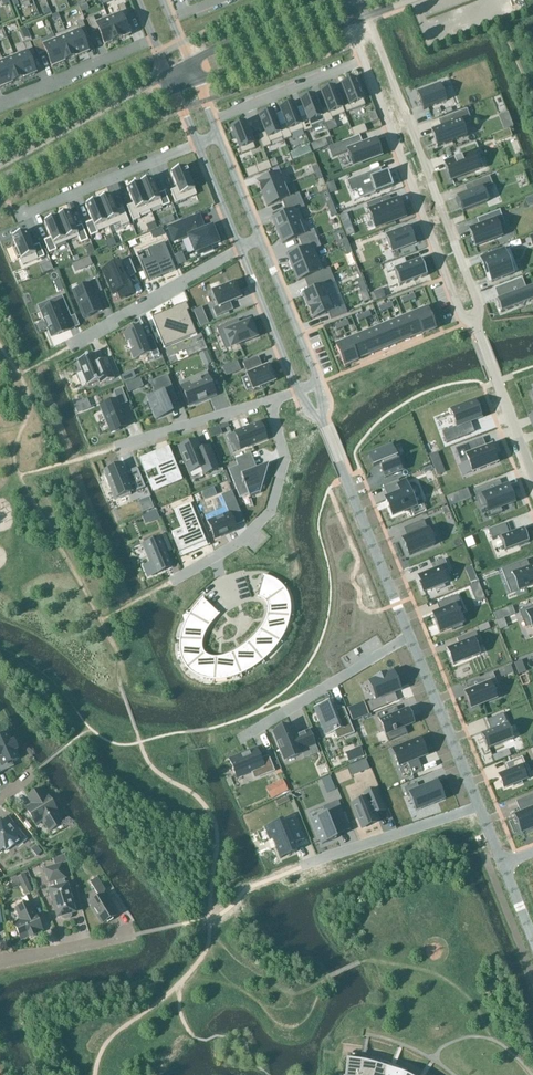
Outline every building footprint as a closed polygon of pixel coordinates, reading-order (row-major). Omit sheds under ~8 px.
[(86,4),(79,7),(81,12),(89,9),(86,4)] [(119,13),(108,18),(117,41),(129,36),(123,20),(129,17),(124,5),(117,7),(119,13)] [(117,41),(108,18),(107,18),(108,20),(97,25),(93,17),(87,20),(92,32),(98,30),(105,46),(117,41)] [(77,27),(66,32),(76,58),(88,53),(83,41),(89,39),(82,22),(76,24),(77,27)] [(66,32),(54,37),(64,63),(76,58),(66,32)] [(40,39),(32,42),(37,55),(46,52),(52,68),(64,63),(54,37),(53,36),(41,41),(40,39)] [(26,51),(14,56),(24,80),(36,75),(29,58),(35,56),(30,43),(24,46),(26,51)] [(1,57),(12,84),(24,80),(14,56),(13,56),(14,58),(4,63),(1,57)] [(12,84),(1,57),(0,57),(0,89),(12,84)] [(355,80),(342,85),(349,105),(344,107),(346,114),(365,106),(359,90),(361,89),(359,83),(356,84),(355,80)] [(440,85),(417,94),(423,111),(447,102),(440,85)] [(327,109),(320,112),(325,125),(333,122),(332,119),(345,114),(334,88),(321,94),(327,109)] [(307,117),(299,120),(305,133),(312,130),(311,127),(324,122),(325,125),(320,112),(314,96),(301,102),(307,117)] [(286,125),(279,128),(284,141),(291,138),(290,136),(303,131),(304,133),(305,133),(299,120),(293,105),(280,110),(286,125)] [(438,148),(466,137),(460,121),(469,117),(466,110),(442,119),(444,126),(431,132),(438,148)] [(266,133),(258,136),(263,149),(271,146),(270,144),(283,139),(284,141),(279,128),(273,113),(259,118),(266,133)] [(506,121),(501,123),(503,130),(509,128),(513,127),(510,120),(506,121)] [(233,133),(231,133),(233,140),(235,139),(242,155),(255,150),(245,124),(232,129),(233,133)] [(364,125),(351,130),(354,138),(367,133),(364,125)] [(509,129),(502,132),(505,139),(512,137),(509,129)] [(348,151),(354,167),(381,156),(375,141),(348,151)] [(315,143),(310,145),(313,153),(318,151),(315,143)] [(346,153),(342,143),(331,147),(335,157),(346,153)] [(458,151),(461,158),(444,165),(450,181),(479,170),(473,154),(479,152),(476,144),(458,151)] [(299,151),(290,154),(293,162),(302,158),(299,151)] [(268,162),(255,167),(258,175),(271,170),(268,162)] [(177,189),(170,191),(176,204),(196,196),(185,168),(171,174),(177,189)] [(379,176),(377,170),(346,182),(351,193),(361,189),(364,198),(393,187),(387,173),(379,176)] [(283,173),(257,183),(262,195),(286,186),(288,185),(283,173)] [(481,180),(484,188),(492,185),(489,177),(481,180)] [(152,179),(139,184),(150,211),(162,206),(162,208),(170,205),(164,192),(158,195),(152,179)] [(334,182),(327,185),(330,194),(337,192),(334,182)] [(133,205),(127,207),(133,222),(140,219),(139,216),(150,211),(139,184),(127,189),(133,205)] [(286,186),(262,195),(267,207),(281,202),(284,208),(301,201),(299,194),(290,197),(286,186),(288,185),(286,186)] [(481,188),(457,198),(462,212),(487,203),(481,188)] [(110,196),(98,201),(109,228),(120,223),(122,227),(129,224),(123,209),(117,211),(110,196)] [(525,199),(528,206),(532,204),(532,201),(531,196),(525,199)] [(398,201),(386,206),(383,199),(366,205),(375,229),(404,218),(398,201)] [(92,221),(85,224),(91,237),(98,234),(97,232),(109,228),(98,201),(86,206),(92,221)] [(287,215),(272,220),(277,233),(303,222),(298,210),(304,208),(301,201),(284,208),(287,215)] [(476,247),(502,237),(497,225),(504,222),(500,211),(481,218),(483,225),(469,231),(476,247)] [(69,213),(57,218),(67,242),(78,238),(81,244),(88,241),(82,226),(75,228),(69,213)] [(211,250),(210,247),(218,244),(212,228),(204,231),(198,217),(170,229),(175,241),(188,236),(195,253),(197,252),(198,255),(211,250)] [(51,238),(44,241),(49,254),(56,251),(55,247),(67,242),(57,218),(44,223),(51,238)] [(303,222),(277,233),(282,245),(298,238),(301,245),(317,238),(313,229),(307,231),(303,222)] [(409,229),(386,238),(392,253),(415,244),(409,229)] [(27,232),(12,238),(16,248),(14,249),(17,258),(20,257),(23,266),(44,257),(39,245),(33,247),(27,232)] [(303,251),(288,258),(293,270),(318,259),(315,250),(321,247),(317,238),(301,245),(303,251)] [(114,239),(105,243),(108,249),(116,246),(114,239)] [(176,271),(164,243),(147,250),(150,259),(140,263),(148,282),(176,271)] [(92,246),(86,248),(89,257),(96,254),(92,246)] [(504,252),(481,261),(486,275),(488,274),(492,282),(512,275),(508,263),(513,261),(509,251),(504,253),(504,252)] [(89,258),(81,261),(84,269),(92,266),(89,258)] [(318,259),(293,270),(297,282),(311,277),(314,283),(332,276),(329,268),(323,271),(318,259)] [(427,277),(421,260),(407,265),(404,259),(385,267),(387,274),(394,271),(400,287),(427,277)] [(122,262),(103,270),(113,295),(119,292),(122,298),(134,293),(130,285),(131,284),(129,278),(136,275),(131,261),(123,264),(122,262)] [(316,290),(303,295),(308,308),(334,297),(329,285),(335,283),(332,276),(314,283),(316,290)] [(59,280),(53,282),(58,292),(63,290),(59,280)] [(90,285),(73,292),(84,319),(102,311),(96,295),(102,292),(97,280),(90,283),(90,285)] [(496,301),(501,313),(532,301),(532,287),(521,291),(517,280),(506,284),(511,295),(496,301)] [(228,304),(241,299),(234,284),(212,293),(218,308),(213,309),(216,317),(231,311),(228,304)] [(53,308),(41,313),(51,337),(69,330),(66,322),(72,320),(62,296),(50,301),(53,308)] [(334,297),(308,308),(313,320),(327,314),(329,321),(347,314),(344,306),(338,308),(334,297)] [(171,345),(197,335),(187,311),(175,316),(172,309),(152,318),(162,342),(169,339),(171,345)] [(427,309),(415,314),(423,335),(435,330),(427,309)] [(415,314),(403,319),(411,338),(422,334),(422,335),(423,335),(415,314)] [(206,318),(198,322),(200,328),(208,324),(206,318)] [(403,319),(392,323),(400,343),(411,338),(403,319)] [(228,324),(216,329),(219,336),(225,333),(231,348),(256,338),(250,322),(230,330),(228,324)] [(392,323),(381,328),(389,347),(400,343),(392,323)] [(141,328),(124,335),(134,360),(150,353),(153,359),(160,356),(153,340),(146,343),(141,328)] [(381,328),(370,332),(378,352),(389,347),(381,328)] [(370,332),(359,337),(367,356),(378,352),(370,332)] [(359,337),(348,341),(357,362),(357,361),(367,356),(359,337)] [(203,340),(197,342),(201,353),(207,350),(203,340)] [(348,341),(336,346),(344,367),(357,362),(348,341)] [(207,352),(199,355),(204,367),(212,364),(207,352)] [(82,385),(87,383),(88,385),(99,381),(101,385),(115,379),(109,364),(103,366),(102,364),(98,363),(95,354),(78,361),(83,373),(78,375),(82,385)] [(268,367),(261,370),(257,358),(243,364),(248,376),(247,376),(253,391),(274,382),(268,367)] [(237,362),(231,365),(235,374),(241,371),(237,362)] [(127,374),(121,377),(124,383),(129,381),(127,374)] [(156,396),(148,399),(157,420),(166,416),(165,415),(171,412),(169,405),(177,402),(167,376),(151,383),(156,396)] [(214,394),(207,376),(181,387),(189,406),(208,398),(207,397),(214,394)] [(118,401),(101,408),(111,433),(128,426),(120,407),(128,403),(122,389),(114,392),(118,401)] [(475,403),(460,408),(459,406),(451,410),(451,412),(450,412),(456,427),(442,433),(446,444),(469,435),(465,425),(481,419),(475,403)] [(230,445),(238,442),(241,450),(267,440),(261,425),(252,429),(251,427),(226,436),(230,445)] [(219,427),(209,431),(212,439),(222,434),(219,427)] [(480,440),(456,450),(461,464),(468,462),(472,473),(497,463),(494,454),(495,454),(492,447),(484,450),(480,440)] [(179,448),(189,473),(201,468),(204,475),(218,469),(210,451),(202,454),(197,441),(179,448)] [(368,456),(373,468),(381,464),(383,468),(381,469),(385,479),(405,470),(399,456),(396,457),(392,447),(368,456)] [(155,454),(141,460),(146,472),(154,469),(158,478),(150,482),(154,491),(168,485),(164,476),(177,471),(172,461),(160,466),(155,454)] [(437,455),(430,457),(432,464),(439,461),(437,455)] [(249,462),(228,470),(239,498),(249,494),(247,491),(261,486),(262,486),(266,470),(265,467),(253,471),(249,462)] [(126,476),(122,464),(105,471),(116,499),(133,492),(129,483),(133,482),(137,491),(145,488),(138,470),(129,473),(130,475),(126,476)] [(398,495),(386,500),(392,516),(415,507),(405,482),(394,487),(398,495)] [(495,482),(474,490),(477,501),(483,498),(490,517),(502,513),(501,508),(514,503),(507,487),(498,490),(495,482)] [(232,493),(225,496),(229,505),(226,506),(229,514),(239,510),(232,493)] [(456,494),(446,498),(449,507),(460,503),(456,494)] [(149,498),(138,502),(143,513),(154,509),(149,498)] [(185,535),(173,540),(180,558),(196,551),(195,547),(206,543),(190,504),(175,510),(185,535)] [(447,507),(441,509),(444,515),(450,513),(447,507)] [(156,511),(151,513),(155,522),(160,520),(156,511)] [(229,514),(209,523),(215,539),(236,531),(229,514)] [(410,537),(402,540),(409,556),(434,546),(428,530),(427,530),(424,521),(407,528),(410,537)] [(505,524),(489,531),(492,539),(499,536),(505,552),(529,543),(523,529),(509,535),(505,524)] [(154,563),(144,567),(148,577),(171,568),(164,553),(171,551),(165,537),(159,540),(159,539),(147,544),(154,563)] [(448,570),(444,561),(432,566),(434,572),(419,578),(421,584),(420,585),(424,593),(446,584),(441,573),(448,570)] [(501,570),(506,582),(514,579),(519,591),(532,585),(532,567),(522,572),(519,564),(501,570)] [(263,577),(257,599),(265,603),(282,588),(278,583),(272,580),(263,577)] [(478,583),(470,586),(474,595),(482,592),(478,583)] [(282,588),(265,603),(267,606),(268,613),(267,616),(287,617),(287,605),(290,605),(287,595),(282,588)] [(444,611),(433,615),(440,633),(451,629),(452,631),(464,626),(456,607),(461,605),(458,596),(441,603),(444,611)] [(196,606),(189,615),(192,616),(209,626),(219,615),(203,599),(196,606)] [(519,612),(522,621),(529,619),(532,629),(532,628),(532,606),(519,612)] [(512,607),(493,614),(496,622),(515,615),(512,607)] [(181,631),(179,640),(182,640),(202,641),(203,637),(208,628),(209,626),(192,616),(187,625),(184,623),(181,631)] [(261,628),(259,631),(276,640),(281,632),(284,633),(287,625),(289,617),(287,617),(267,616),(266,620),(261,628)] [(488,624),(477,628),(480,634),(490,630),(488,624)] [(250,641),(247,644),(260,659),(267,652),(269,655),(275,649),(279,642),(276,640),(259,631),(257,634),(250,641)] [(459,646),(449,651),(451,657),(450,658),(453,666),(479,655),(473,642),(478,640),(475,633),(457,640),(459,646)] [(182,652),(179,652),(181,661),(186,669),(188,667),(204,654),(202,651),(201,644),(202,641),(182,640),(182,652)] [(235,652),(233,653),(239,672),(248,667),(250,670),(256,666),(262,661),(260,659),(247,644),(243,647),(235,652)] [(217,658),(214,677),(226,676),(227,679),(234,678),(240,675),(239,672),(233,653),(228,656),(219,658),(217,658)] [(204,654),(188,667),(199,675),(198,678),(206,680),(214,681),(214,677),(217,658),(212,658),(205,655),(204,654)] [(480,688),(465,694),(471,709),(496,699),(491,687),(497,685),(493,673),(477,680),(480,688)] [(377,681),(369,684),(376,700),(399,691),(392,674),(385,677),(384,675),(376,678),(377,681)] [(333,701),(315,709),(322,724),(327,721),(331,732),(333,731),(337,739),(354,733),(343,707),(336,710),(333,701)] [(392,708),(377,714),(385,735),(396,730),(399,737),(407,733),(405,727),(413,723),(407,709),(395,714),(392,708)] [(513,740),(503,714),(487,721),(491,731),(482,735),(488,750),(513,740)] [(291,726),(273,733),(284,761),(302,754),(301,751),(315,746),(309,731),(295,736),(291,726)] [(8,735),(0,739),(0,773),(5,771),(3,767),(19,760),(15,752),(17,751),(13,742),(11,743),(8,735)] [(426,755),(420,741),(393,752),(399,766),(407,763),(412,776),(423,771),(418,759),(426,755)] [(256,749),(229,760),(237,778),(264,768),(266,774),(274,770),(269,756),(260,759),(256,749)] [(361,749),(353,752),(356,758),(364,755),(361,749)] [(499,754),(492,757),(495,763),(502,760),(499,754)] [(513,771),(499,777),(504,789),(512,786),(513,788),(522,784),(521,782),(526,780),(531,778),(526,767),(522,758),(510,763),(513,771)] [(366,761),(349,768),(353,776),(369,769),(366,761)] [(330,777),(321,780),(324,788),(333,785),(330,777)] [(283,781),(275,785),(279,795),(288,792),(283,781)] [(417,784),(404,789),(407,796),(409,795),(416,812),(444,800),(437,783),(420,790),(417,784)] [(40,790),(28,798),(33,805),(26,809),(36,825),(43,821),(49,832),(62,824),(55,813),(57,812),(47,796),(45,797),(40,790)] [(366,799),(352,804),(362,829),(379,822),(376,814),(384,810),(375,790),(365,794),(366,799)] [(516,816),(519,824),(518,824),(521,833),(532,829),(532,795),(518,801),(523,814),(516,816)] [(326,815),(312,820),(322,845),(337,839),(334,834),(349,828),(338,801),(323,808),(326,815)] [(296,817),(268,829),(280,858),(296,852),(293,845),(305,840),(296,817)] [(16,843),(18,846),(25,840),(8,819),(2,824),(0,822),(0,852),(4,849),(6,851),(16,843)] [(65,855),(53,859),(55,866),(67,863),(65,855)] [(63,877),(60,866),(46,870),(50,882),(55,880),(58,889),(50,892),(58,917),(62,916),(62,919),(65,920),(70,919),(71,916),(70,914),(74,913),(66,887),(63,877)] [(17,878),(24,894),(32,891),(25,874),(17,878)] [(99,898),(90,903),(103,924),(107,922),(108,923),(113,920),(112,918),(116,916),(103,896),(105,890),(97,878),(90,882),(99,898)] [(21,921),(14,925),(21,941),(42,931),(35,915),(34,915),(29,903),(16,909),(21,921)] [(362,1063),(354,1062),(346,1061),(345,1074),(360,1074),(362,1063)] [(376,1066),(369,1064),(362,1063),(360,1074),(374,1074),(376,1066)] [(391,1071),(384,1069),(376,1066),(374,1074),(389,1074),(391,1071)]
